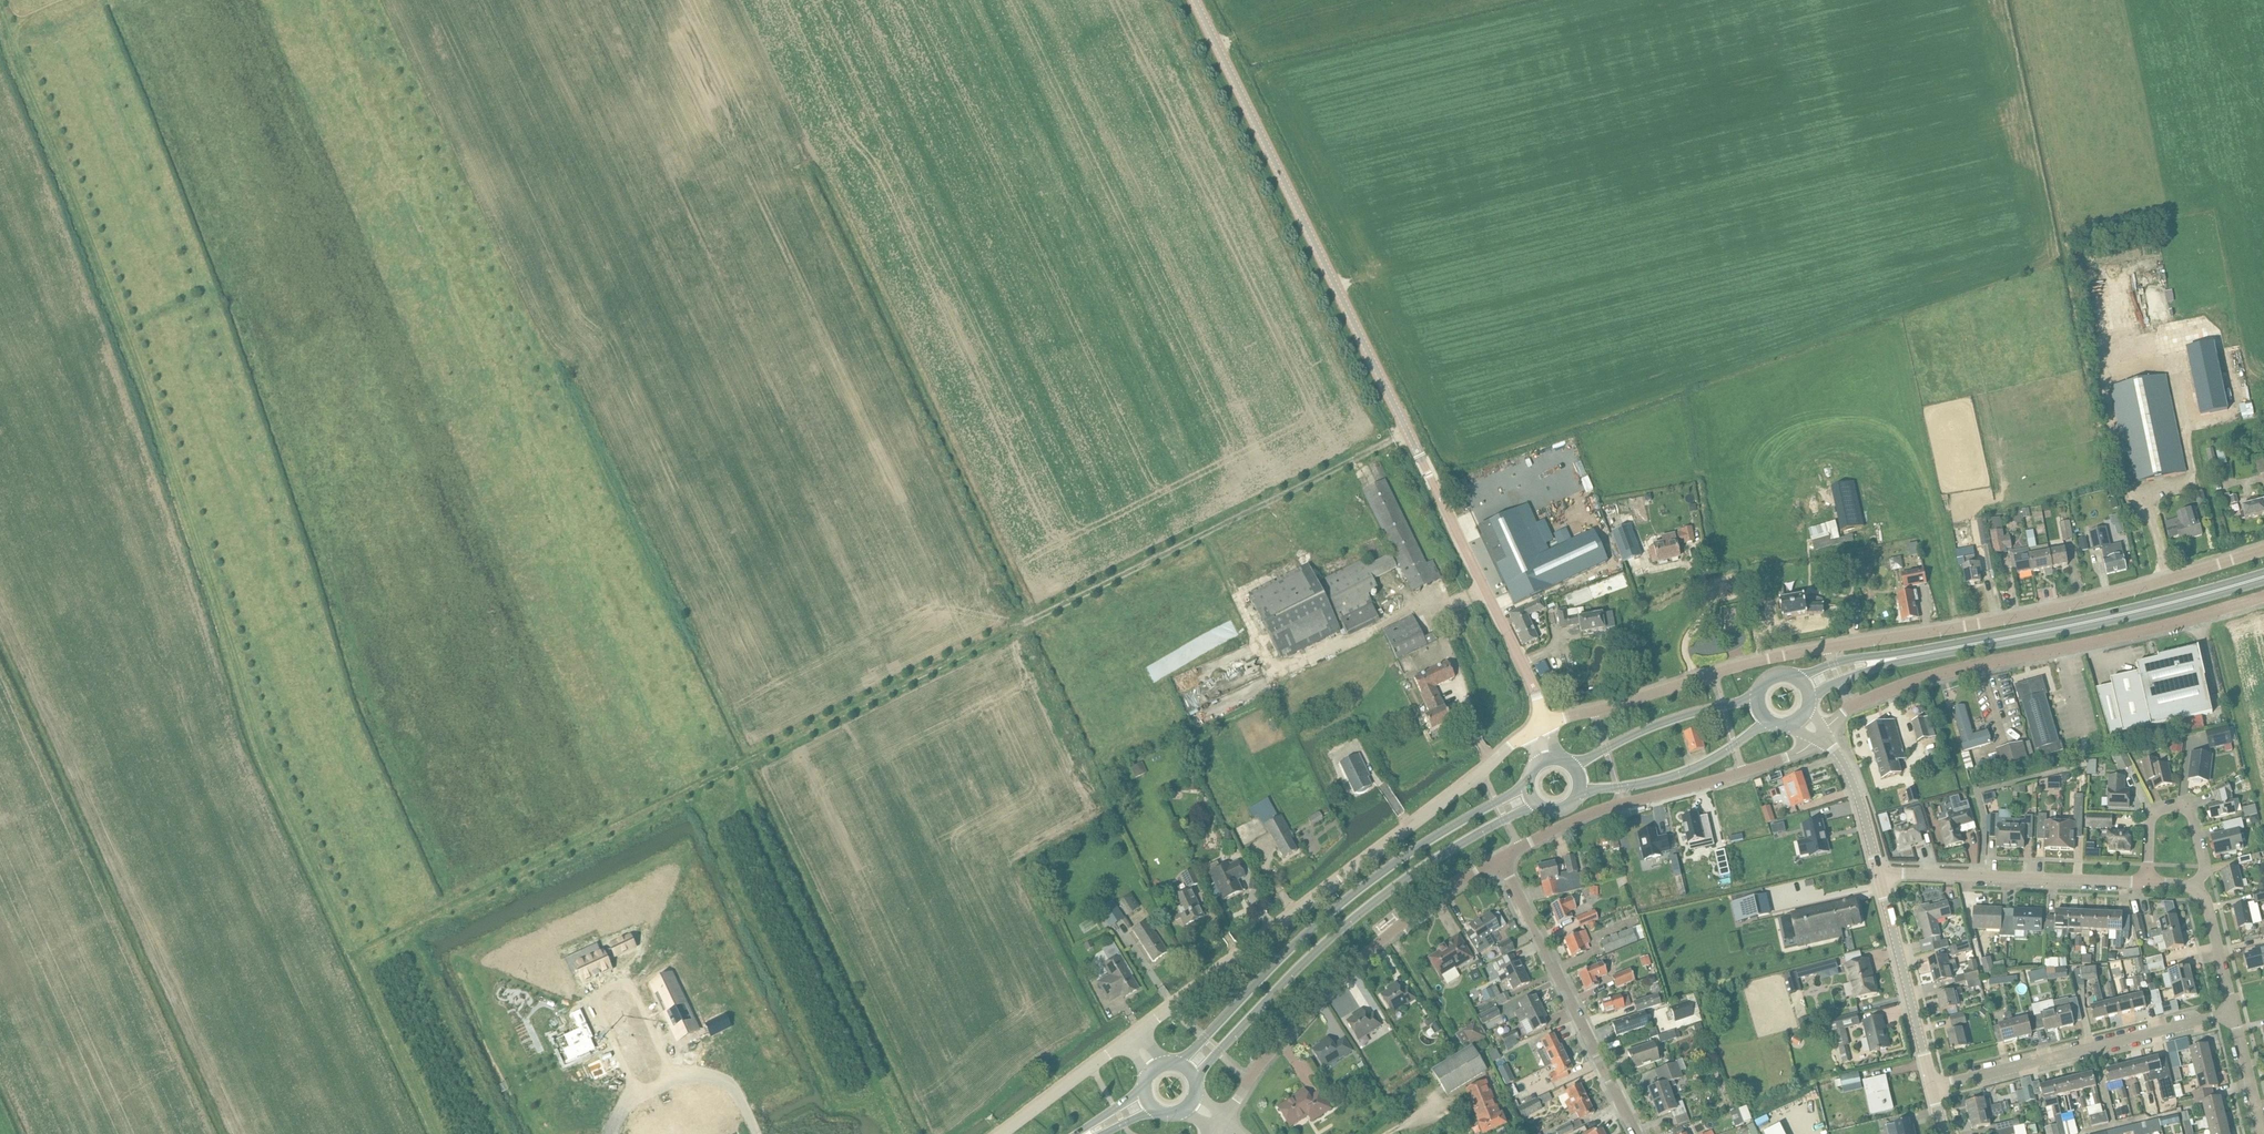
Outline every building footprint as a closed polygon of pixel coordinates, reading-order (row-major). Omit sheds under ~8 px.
[(2206,310),(2204,311),(2202,312),(2200,314),(2198,315),(2196,318),(2195,320),(2194,322),(2194,325),(2194,327),(2194,330),(2195,332),(2196,334),(2198,336),(2199,338),(2201,340),(2204,341),(2206,342),(2208,342),(2211,342),(2212,342),(2213,342),(2215,342),(2216,341),(2218,340),(2220,339),(2222,337),(2224,335),(2225,333),(2226,331),(2227,329),(2227,326),(2227,324),(2226,321),(2225,319),(2224,317),(2222,315),(2220,313),(2218,312),(2216,311),(2214,310),(2211,310),(2209,310),(2206,310)] [(2214,344),(2187,350),(2201,416),(2228,410),(2214,344)] [(2110,386),(2131,483),(2185,472),(2165,374),(2110,386)] [(2245,404),(2239,405),(2243,419),(2249,417),(2245,404)] [(2213,449),(2206,451),(2210,470),(2218,468),(2213,449)] [(2224,451),(2216,453),(2219,466),(2227,464),(2224,451)] [(1363,491),(1383,533),(1393,553),(1400,566),(1408,582),(1413,592),(1431,583),(1441,578),(1432,561),(1426,564),(1385,481),(1375,486),(1363,491)] [(1854,482),(1833,487),(1839,517),(1861,512),(1854,482)] [(2204,493),(2194,495),(2195,500),(2200,504),(2206,503),(2204,493)] [(2229,493),(2223,495),(2226,507),(2238,503),(2236,495),(2230,497),(2229,493)] [(2248,502),(2241,504),(2245,520),(2263,515),(2263,498),(2259,500),(2259,497),(2248,500),(2248,502)] [(1479,528),(1514,605),(1607,562),(1593,531),(1549,551),(1528,505),(1479,528)] [(2183,523),(2167,527),(2170,538),(2180,535),(2181,541),(2202,535),(2195,509),(2180,512),(2182,519),(2183,523)] [(2120,515),(2110,517),(2112,524),(2115,523),(2118,533),(2124,532),(2120,515)] [(1847,518),(1808,529),(1815,552),(1854,542),(1847,518)] [(2000,518),(1987,520),(1990,534),(1991,533),(1995,553),(2006,551),(2005,547),(2017,545),(2015,535),(2004,537),(2003,529),(2002,529),(2001,525),(2000,518)] [(1986,519),(1978,521),(1981,535),(1983,546),(1984,546),(1991,545),(1989,533),(1986,519)] [(2060,523),(2063,540),(2071,539),(2068,522),(2060,523)] [(1630,526),(1612,532),(1623,563),(1641,556),(1630,526)] [(1663,543),(1654,545),(1655,552),(1651,553),(1653,562),(1657,561),(1657,562),(1679,558),(1676,544),(1685,542),(1685,543),(1694,541),(1690,528),(1680,530),(1680,534),(1662,538),(1663,543)] [(2034,530),(2026,532),(2029,548),(2037,547),(2034,530)] [(2110,546),(2106,532),(2090,536),(2094,550),(2102,548),(2104,559),(2107,574),(2127,570),(2121,544),(2110,546)] [(2086,537),(2077,539),(2080,552),(2089,550),(2086,537)] [(1917,543),(1907,545),(1910,557),(1920,554),(1917,543)] [(1991,546),(1984,547),(1988,571),(1995,570),(1991,546)] [(1973,547),(1961,550),(1964,565),(1963,565),(1967,584),(1981,582),(1979,573),(1981,572),(1979,563),(1976,563),(1975,555),(1973,547)] [(2029,548),(2010,552),(2013,569),(2017,568),(2018,574),(2033,572),(2033,571),(2030,556),(2030,553),(2029,548)] [(2068,565),(2066,554),(2065,549),(2050,551),(2050,553),(2053,568),(2068,565)] [(2050,553),(2030,556),(2033,571),(2033,572),(2053,569),(2053,568),(2050,553)] [(1322,559),(1248,595),(1279,659),(1363,617),(1340,571),(1333,558),(1332,554),(1322,559)] [(1901,558),(1889,560),(1891,571),(1903,569),(1901,558)] [(1849,561),(1841,562),(1845,581),(1854,578),(1849,561)] [(1923,569),(1902,574),(1904,586),(1926,582),(1923,569)] [(1601,582),(1568,596),(1574,610),(1611,594),(1605,580),(1601,582)] [(1402,611),(1402,589),(1378,590),(1379,612),(1402,611)] [(1897,593),(1901,610),(1903,621),(1918,618),(1915,601),(1918,600),(1916,590),(1897,593)] [(1806,596),(1781,601),(1782,608),(1784,619),(1808,614),(1824,614),(1824,604),(1808,604),(1807,604),(1806,596)] [(1519,610),(1509,614),(1523,646),(1538,639),(1528,616),(1544,608),(1540,600),(1519,610)] [(1736,631),(1736,608),(1723,608),(1724,631),(1736,631)] [(1604,630),(1601,614),(1578,618),(1578,616),(1567,618),(1566,609),(1557,611),(1560,628),(1579,625),(1581,634),(1604,630)] [(1423,636),(1412,616),(1383,630),(1396,660),(1434,642),(1431,635),(1424,638),(1423,636)] [(2139,673),(2111,680),(2113,686),(2124,733),(2140,729),(2142,737),(2175,729),(2174,722),(2202,716),(2213,713),(2205,678),(2206,678),(2201,660),(2199,649),(2198,649),(2199,650),(2160,659),(2159,658),(2159,659),(2137,664),(2139,673)] [(1424,716),(1431,731),(1451,722),(1444,708),(1445,708),(1435,687),(1455,678),(1447,662),(1414,678),(1429,713),(1424,716)] [(2015,685),(2018,696),(2020,702),(2022,701),(2037,750),(2039,749),(2042,757),(2064,750),(2061,741),(2059,742),(2045,695),(2048,694),(2043,677),(2015,685)] [(1953,710),(1965,750),(1990,743),(1987,732),(1973,736),(1964,707),(1953,710)] [(1913,722),(1916,733),(1918,741),(1935,736),(1930,717),(1913,722)] [(1894,720),(1867,728),(1874,751),(1901,743),(1894,720)] [(2177,730),(2179,735),(2204,729),(2203,724),(2177,730)] [(2217,730),(2206,732),(2210,747),(2224,744),(2226,752),(2233,751),(2231,742),(2232,742),(2231,742),(2228,729),(2228,727),(2217,730)] [(1692,731),(1684,733),(1690,753),(1698,751),(1706,748),(1700,728),(1692,731)] [(2233,728),(2228,729),(2231,742),(2236,740),(2233,728)] [(2173,740),(2171,751),(2182,753),(2183,741),(2173,740)] [(1998,753),(1989,755),(1994,772),(2028,763),(2036,760),(2035,759),(2030,741),(2027,742),(2023,743),(2010,747),(1997,750),(1998,753)] [(2122,744),(2118,745),(2119,749),(2129,747),(2127,741),(2122,742),(2122,744)] [(1901,743),(1874,751),(1882,779),(1893,776),(1902,774),(1898,761),(1905,758),(1901,743)] [(2114,756),(2117,762),(2121,760),(2125,768),(2131,765),(2124,751),(2114,756)] [(2192,753),(2189,779),(2194,780),(2193,782),(2201,783),(2202,781),(2208,781),(2212,755),(2192,753)] [(1347,778),(1354,794),(1356,793),(1357,793),(1359,794),(1361,793),(1363,793),(1364,792),(1366,791),(1367,790),(1368,789),(1369,787),(1369,786),(1371,786),(1367,777),(1365,778),(1362,771),(1366,769),(1358,755),(1340,764),(1344,772),(1346,771),(1349,777),(1347,778)] [(2142,761),(2146,776),(2147,780),(2153,779),(2156,788),(2173,784),(2167,763),(2158,766),(2156,758),(2142,761)] [(1142,762),(1130,768),(1135,778),(1147,773),(1142,762)] [(1781,772),(1769,776),(1771,782),(1783,778),(1781,772)] [(1785,787),(1778,789),(1778,791),(1771,793),(1773,799),(1807,788),(1802,774),(1783,780),(1785,787)] [(2110,776),(2109,790),(2108,807),(2129,808),(2130,790),(2124,790),(2124,777),(2110,776)] [(2048,778),(2048,789),(2060,789),(2060,779),(2048,778)] [(1188,780),(1188,791),(1198,791),(1198,780),(1188,780)] [(2228,783),(2212,790),(2216,800),(2217,799),(2218,802),(2208,805),(2210,813),(2208,813),(2210,818),(2212,818),(2212,819),(2236,813),(2232,799),(2230,799),(2229,794),(2232,792),(2228,783)] [(2026,785),(2013,788),(2013,792),(2017,792),(2026,793),(2026,785)] [(1784,810),(1791,807),(1811,801),(1807,788),(1773,799),(1774,804),(1782,802),(1784,810)] [(1914,806),(1918,805),(1917,801),(1919,800),(1915,788),(1907,791),(1910,803),(1913,802),(1914,806)] [(1982,795),(1984,805),(1991,804),(1994,798),(1993,792),(1982,795)] [(2060,823),(2059,849),(2074,850),(2075,828),(2082,828),(2084,795),(2075,795),(2074,823),(2060,823)] [(1950,822),(1940,825),(1944,837),(1947,847),(1964,842),(1961,833),(1976,829),(1968,801),(1961,803),(1959,796),(1950,798),(1954,812),(1952,813),(1948,814),(1950,822)] [(1248,811),(1253,819),(1258,815),(1265,826),(1278,849),(1284,859),(1297,851),(1290,840),(1293,838),(1288,828),(1281,817),(1278,818),(1268,799),(1248,811)] [(1766,822),(1775,821),(1772,805),(1763,807),(1766,822)] [(2245,816),(2258,815),(2257,805),(2244,806),(2245,816)] [(1920,808),(1906,812),(1910,825),(1895,830),(1900,848),(1922,841),(1919,830),(1926,828),(1920,808)] [(1307,818),(1311,825),(1323,818),(1319,812),(1307,818)] [(1887,812),(1878,815),(1881,823),(1889,821),(1887,812)] [(1699,814),(1682,818),(1690,851),(1715,846),(1708,815),(1699,817),(1699,814)] [(1990,833),(1998,833),(1997,847),(2011,848),(2012,825),(2004,825),(2004,819),(1999,819),(1999,814),(1990,814),(1990,833)] [(2039,814),(2038,835),(2046,836),(2045,849),(2059,849),(2060,823),(2047,822),(2047,814),(2039,814)] [(2012,825),(2011,848),(2024,848),(2024,834),(2033,834),(2033,816),(2025,815),(2025,820),(2020,819),(2019,826),(2012,825)] [(2110,828),(2110,816),(2087,815),(2087,827),(2110,828)] [(2258,815),(2250,817),(2252,825),(2260,823),(2258,815)] [(2223,823),(2225,833),(2212,836),(2216,855),(2229,852),(2229,854),(2236,853),(2236,851),(2243,849),(2239,830),(2244,829),(2242,818),(2223,823)] [(1806,839),(1797,841),(1801,856),(1809,855),(1810,857),(1830,852),(1828,841),(1827,841),(1825,834),(1826,834),(1823,820),(1802,824),(1806,839)] [(1784,822),(1771,825),(1773,834),(1786,831),(1784,822)] [(1316,834),(1320,841),(1337,833),(1333,825),(1322,830),(1323,831),(1316,834)] [(1655,831),(1638,834),(1644,860),(1661,856),(1660,853),(1669,851),(1666,837),(1657,839),(1655,831)] [(2109,851),(2130,852),(2131,838),(2127,838),(2128,831),(2109,831),(2108,838),(2116,838),(2116,843),(2110,843),(2109,851)] [(1611,836),(1613,850),(1619,849),(1617,835),(1611,836)] [(2095,849),(2095,842),(2088,842),(2088,856),(2102,856),(2102,849),(2095,849)] [(2238,858),(2240,865),(2253,862),(2251,855),(2238,858)] [(1554,863),(1538,866),(1545,898),(1581,889),(1580,888),(1586,886),(1583,872),(1577,874),(1577,872),(1573,856),(1564,858),(1567,872),(1557,875),(1554,863)] [(1230,867),(1229,864),(1220,868),(1217,863),(1206,868),(1209,874),(1211,873),(1216,884),(1208,888),(1213,899),(1222,895),(1224,900),(1241,891),(1235,880),(1244,876),(1238,863),(1230,867)] [(2222,871),(2228,893),(2243,889),(2238,867),(2222,871)] [(1597,881),(1602,876),(1597,870),(1592,875),(1597,881)] [(1192,871),(1183,876),(1189,888),(1198,884),(1192,871)] [(1589,887),(1590,897),(1598,896),(1597,887),(1589,887)] [(1620,889),(1623,901),(1629,899),(1626,888),(1620,889)] [(1173,899),(1181,915),(1185,925),(1203,917),(1190,890),(1173,899)] [(1131,893),(1123,898),(1132,912),(1140,907),(1131,893)] [(1733,903),(1732,903),(1736,923),(1772,915),(1767,895),(1764,896),(1733,903)] [(1576,907),(1572,897),(1551,906),(1558,924),(1572,918),(1568,910),(1576,907)] [(1862,924),(1856,900),(1791,915),(1798,946),(1843,936),(1841,929),(1862,924)] [(1916,914),(1919,922),(1921,921),(1926,939),(1931,938),(1935,951),(1949,947),(1947,940),(1942,941),(1936,920),(1951,916),(1948,902),(1930,907),(1929,904),(1921,906),(1916,914)] [(2234,906),(2239,927),(2245,926),(2246,929),(2248,930),(2253,929),(2253,927),(2253,924),(2262,922),(2257,904),(2255,905),(2254,902),(2234,906)] [(1099,912),(1110,929),(1124,920),(1113,903),(1099,912)] [(1975,908),(1974,928),(2001,929),(2000,936),(2008,937),(2008,918),(2001,917),(2002,909),(1975,908)] [(2008,918),(2008,937),(2014,937),(2015,930),(2027,931),(2041,931),(2042,922),(2042,911),(2015,909),(2015,910),(2015,918),(2008,918)] [(1579,927),(1598,920),(1594,911),(1576,919),(1577,923),(1579,927)] [(2047,928),(2048,928),(2048,934),(2054,935),(2054,938),(2062,938),(2062,936),(2069,937),(2069,933),(2069,929),(2069,912),(2056,911),(2055,916),(2048,916),(2047,928)] [(1490,913),(1479,919),(1489,935),(1494,932),(1500,929),(1506,925),(1498,912),(1492,916),(1490,913)] [(2069,933),(2082,934),(2082,930),(2082,912),(2069,912),(2069,929),(2069,933)] [(2082,912),(2082,930),(2095,930),(2096,913),(2082,912)] [(2096,913),(2095,930),(2109,931),(2109,913),(2096,913)] [(2116,949),(2122,949),(2122,938),(2129,938),(2129,932),(2122,931),(2123,914),(2109,913),(2109,931),(2117,931),(2116,949)] [(2133,917),(2136,927),(2137,933),(2135,933),(2137,940),(2146,938),(2143,928),(2140,915),(2133,917)] [(2149,932),(2150,939),(2153,938),(2181,932),(2177,917),(2160,921),(2162,929),(2149,932)] [(1091,919),(1081,926),(1085,931),(1095,925),(1091,919)] [(1492,941),(1479,919),(1469,926),(1472,931),(1466,935),(1476,951),(1482,948),(1479,942),(1484,939),(1489,947),(1494,944),(1492,941)] [(1513,920),(1507,923),(1510,929),(1516,925),(1513,920)] [(1133,930),(1148,953),(1154,962),(1168,953),(1147,921),(1133,930)] [(1594,921),(1588,924),(1591,931),(1597,928),(1594,921)] [(1606,954),(1637,942),(1631,929),(1601,942),(1606,954)] [(1572,958),(1582,953),(1586,952),(1583,946),(1591,943),(1586,931),(1564,939),(1572,958)] [(2181,932),(2153,938),(2155,945),(2165,942),(2167,951),(2184,946),(2181,932)] [(597,945),(581,952),(584,960),(575,964),(579,974),(584,983),(612,970),(607,959),(615,956),(615,957),(636,948),(630,936),(610,945),(612,949),(604,952),(603,951),(600,952),(597,945)] [(1473,959),(1464,945),(1459,936),(1442,946),(1443,947),(1438,950),(1440,952),(1429,959),(1439,976),(1442,981),(1444,980),(1447,985),(1460,977),(1456,969),(1473,959)] [(1496,947),(1502,957),(1514,951),(1512,946),(1509,940),(1496,947)] [(1952,956),(1968,951),(1971,950),(1970,948),(1969,942),(1962,944),(1949,947),(1952,956)] [(2258,949),(2259,953),(2246,956),(2249,970),(2263,966),(2263,947),(2258,949)] [(2139,948),(2123,951),(2124,958),(2140,956),(2139,948)] [(1862,961),(1860,952),(1845,956),(1847,965),(1846,965),(1855,999),(1877,993),(1869,959),(1862,961)] [(1947,954),(1928,959),(1932,972),(1957,966),(1955,960),(1949,961),(1947,954)] [(1121,955),(1110,962),(1103,966),(1109,977),(1108,978),(1106,977),(1102,979),(1101,981),(1099,983),(1110,1001),(1113,999),(1111,996),(1119,991),(1123,998),(1139,989),(1131,976),(1133,975),(1121,955)] [(1513,957),(1512,955),(1493,965),(1497,973),(1503,971),(1505,975),(1498,978),(1501,983),(1507,980),(1525,972),(1519,961),(1515,963),(1513,957)] [(1642,968),(1651,965),(1648,955),(1639,958),(1642,968)] [(2082,955),(2082,963),(2091,964),(2092,955),(2087,955),(2082,955)] [(2162,955),(2146,959),(2148,966),(2164,962),(2162,955)] [(2142,957),(2134,960),(2137,973),(2145,971),(2142,957)] [(1990,958),(1982,960),(1986,974),(1994,972),(1992,964),(1990,958)] [(1980,978),(1976,961),(1968,963),(1970,970),(1964,971),(1967,982),(1980,978)] [(2004,961),(1992,964),(1994,972),(2005,970),(2004,961)] [(2007,961),(2007,969),(2016,969),(2016,961),(2007,961)] [(2148,966),(2149,973),(2166,969),(2164,962),(2148,966)] [(1603,963),(1594,966),(1578,973),(1586,991),(1599,986),(1596,980),(1599,978),(1607,975),(1603,963)] [(1932,972),(1935,983),(1953,979),(1951,972),(1958,970),(1957,966),(1932,972)] [(2081,969),(2074,970),(2078,985),(2084,985),(2084,982),(2098,980),(2096,967),(2090,967),(2081,969)] [(2055,971),(2055,968),(2046,969),(2046,972),(2047,972),(2048,979),(2061,977),(2060,970),(2055,971)] [(2189,968),(2179,970),(2169,972),(2172,986),(2193,981),(2189,968)] [(1612,977),(1616,988),(1634,980),(1630,970),(1612,977)] [(2017,971),(2003,973),(2005,984),(2019,982),(2018,975),(2017,971)] [(658,972),(647,976),(673,1032),(692,1023),(672,978),(663,982),(658,972)] [(1507,980),(1513,991),(1530,983),(1525,972),(1507,980)] [(1784,976),(1789,994),(1802,990),(1797,972),(1784,976)] [(1989,975),(1990,985),(2005,984),(2003,973),(1989,975)] [(2133,978),(2136,996),(2130,997),(2133,1011),(2147,1008),(2143,994),(2139,976),(2133,978)] [(1980,978),(1967,982),(1969,989),(1982,986),(1980,978)] [(2126,979),(2119,981),(2122,992),(2128,990),(2126,979)] [(2172,986),(2173,990),(2176,1001),(2196,996),(2193,981),(2172,986)] [(1387,988),(1388,991),(1381,996),(1391,1012),(1398,1007),(1400,1010),(1416,1000),(1408,987),(1401,991),(1396,983),(1387,988)] [(2099,984),(2107,1017),(2120,1014),(2113,983),(2107,984),(2111,1002),(2104,1003),(2099,984)] [(2114,983),(2113,983),(2120,1014),(2133,1011),(2130,997),(2117,1000),(2114,983)] [(2099,984),(2093,985),(2098,1005),(2090,1007),(2094,1021),(2107,1017),(2099,984)] [(1495,985),(1489,988),(1494,997),(1499,1006),(1510,1000),(1506,993),(1500,996),(1495,985)] [(1485,1001),(1494,997),(1489,988),(1481,992),(1485,1001)] [(1952,990),(1953,992),(1938,995),(1942,1010),(1957,1007),(1955,997),(1963,995),(1962,988),(1952,990)] [(2161,997),(2160,998),(2158,989),(2151,991),(2156,1015),(2164,1013),(2162,1004),(2161,997)] [(1601,1002),(1605,1014),(1630,1006),(1626,994),(1601,1002)] [(1519,1003),(1522,1009),(1514,1012),(1517,1018),(1541,1006),(1536,995),(1519,1003)] [(1633,1002),(1637,1012),(1660,1005),(1656,995),(1633,1002)] [(2056,1011),(2060,1029),(2074,1025),(2073,1022),(2082,1020),(2076,999),(2067,1001),(2069,1008),(2056,1011)] [(2053,1000),(2032,1005),(2035,1017),(2039,1030),(2045,1028),(2046,1032),(2058,1030),(2060,1029),(2056,1011),(2053,1002),(2053,1000)] [(1670,1007),(1675,1022),(1693,1016),(1688,1001),(1670,1007)] [(1546,1026),(1543,1019),(1547,1017),(1541,1006),(1517,1018),(1519,1023),(1522,1022),(1527,1020),(1533,1032),(1546,1026)] [(1482,1025),(1500,1015),(1496,1007),(1477,1016),(1482,1025)] [(1983,1008),(1980,1012),(1985,1016),(1988,1012),(1983,1008)] [(1379,1023),(1374,1013),(1367,1018),(1361,1009),(1352,1015),(1354,1017),(1347,1022),(1357,1038),(1363,1034),(1365,1037),(1382,1026),(1379,1023)] [(591,1039),(593,1038),(580,1010),(570,1015),(571,1017),(573,1016),(579,1029),(564,1036),(569,1047),(563,1050),(568,1060),(565,1062),(566,1064),(596,1050),(591,1039)] [(718,1011),(699,1020),(703,1029),(722,1020),(718,1011)] [(1382,1012),(1378,1015),(1384,1024),(1388,1021),(1382,1012)] [(2014,1022),(2011,1012),(2004,1014),(2007,1024),(2000,1026),(2004,1043),(2018,1039),(2014,1022)] [(1648,1026),(1644,1014),(1612,1024),(1617,1037),(1648,1026)] [(1828,1034),(1835,1031),(1843,1063),(1849,1062),(1845,1046),(1849,1044),(1845,1028),(1859,1024),(1857,1014),(1834,1020),(1835,1022),(1824,1024),(1828,1034)] [(1954,1031),(1948,1033),(1950,1039),(1948,1039),(1951,1051),(1954,1051),(1954,1050),(1967,1047),(1962,1029),(1960,1024),(1966,1023),(1964,1014),(1951,1017),(1954,1031)] [(1809,1016),(1798,1019),(1801,1027),(1808,1025),(1811,1024),(1809,1016)] [(1863,1022),(1871,1053),(1880,1051),(1880,1050),(1888,1048),(1885,1037),(1884,1037),(1883,1033),(1886,1032),(1882,1017),(1863,1022)] [(2014,1022),(2018,1039),(2032,1036),(2031,1032),(2039,1030),(2035,1017),(2014,1022)] [(1462,1045),(1469,1041),(1472,1045),(1485,1037),(1475,1021),(1462,1031),(1456,1035),(1462,1045)] [(1700,1023),(1693,1025),(1697,1036),(1704,1034),(1700,1023)] [(1505,1045),(1516,1039),(1519,1038),(1514,1030),(1501,1037),(1505,1045)] [(1660,1043),(1677,1038),(1674,1031),(1658,1036),(1659,1039),(1660,1043)] [(1799,1045),(1802,1040),(1794,1035),(1791,1041),(1799,1045)] [(1321,1045),(1312,1050),(1322,1066),(1336,1058),(1337,1061),(1352,1052),(1344,1039),(1332,1046),(1327,1038),(1319,1042),(1321,1045)] [(1543,1050),(1537,1053),(1541,1060),(1548,1057),(1550,1062),(1551,1065),(1566,1057),(1560,1046),(1559,1046),(1555,1038),(1541,1045),(1543,1050)] [(1516,1039),(1505,1045),(1506,1049),(1518,1043),(1516,1039)] [(1471,1046),(1430,1071),(1447,1097),(1487,1071),(1477,1054),(1487,1046),(1484,1041),(1473,1048),(1471,1046)] [(2175,1041),(2166,1043),(2173,1069),(2179,1067),(2181,1067),(2178,1052),(2175,1041)] [(1633,1069),(1662,1060),(1660,1053),(1657,1054),(1653,1044),(1628,1052),(1633,1069)] [(2190,1050),(2193,1060),(2193,1064),(2212,1059),(2208,1045),(2190,1050)] [(1706,1052),(1699,1054),(1701,1061),(1708,1058),(1706,1052)] [(1551,1065),(1554,1069),(1555,1073),(1549,1076),(1552,1083),(1558,1080),(1568,1076),(1567,1072),(1572,1069),(1566,1057),(1551,1065)] [(2148,1060),(2151,1074),(2153,1082),(2158,1081),(2163,1102),(2177,1099),(2166,1057),(2159,1059),(2159,1057),(2148,1060)] [(588,1064),(595,1079),(607,1074),(600,1059),(588,1064)] [(2212,1059),(2193,1064),(2197,1078),(2215,1074),(2212,1059)] [(2151,1082),(2149,1074),(2151,1074),(2148,1060),(2132,1064),(2136,1077),(2144,1075),(2145,1083),(2148,1094),(2154,1092),(2151,1082)] [(1676,1064),(1657,1070),(1662,1084),(1648,1090),(1653,1103),(1671,1096),(1668,1088),(1676,1086),(1674,1081),(1682,1078),(1676,1064)] [(2132,1064),(2119,1067),(2123,1080),(2136,1077),(2132,1064)] [(1507,1065),(1498,1069),(1506,1085),(1514,1081),(1507,1065)] [(2119,1067),(2106,1070),(2109,1083),(2123,1080),(2119,1067)] [(1843,1087),(1862,1083),(1858,1072),(1840,1076),(1843,1087)] [(2177,1083),(2183,1081),(2181,1072),(2175,1073),(2177,1083)] [(2092,1126),(2109,1122),(2107,1111),(2103,1112),(2093,1073),(2080,1077),(2083,1090),(2091,1088),(2095,1105),(2088,1107),(2090,1119),(2092,1126)] [(2193,1093),(2194,1098),(2213,1093),(2212,1088),(2218,1087),(2215,1074),(2197,1078),(2200,1091),(2193,1093)] [(1871,1114),(1882,1111),(1893,1108),(1889,1091),(1885,1077),(1877,1079),(1877,1081),(1873,1081),(1872,1080),(1863,1082),(1871,1114)] [(2067,1080),(2070,1093),(2083,1090),(2080,1077),(2067,1080)] [(2067,1080),(2055,1083),(2057,1096),(2064,1094),(2066,1105),(2060,1106),(2062,1114),(2061,1114),(2063,1123),(2070,1121),(2068,1113),(2075,1112),(2070,1093),(2067,1080)] [(1486,1081),(1476,1086),(1491,1120),(1489,1121),(1493,1131),(1507,1125),(1502,1114),(1501,1115),(1486,1081)] [(2056,1115),(2061,1114),(2062,1114),(2060,1106),(2057,1096),(2055,1083),(2040,1086),(2044,1099),(2050,1097),(2052,1106),(2053,1106),(2056,1115)] [(1570,1101),(1565,1103),(1568,1109),(1587,1100),(1580,1085),(1566,1092),(1570,1101)] [(2134,1097),(2140,1095),(2138,1085),(2132,1086),(2134,1097)] [(1476,1086),(1465,1090),(1479,1124),(1478,1124),(1482,1133),(1486,1133),(1493,1131),(1489,1121),(1491,1120),(1476,1086)] [(2016,1092),(2019,1103),(2026,1102),(2036,1100),(2033,1088),(2023,1090),(2016,1092)] [(2119,1089),(2121,1100),(2128,1098),(2125,1088),(2119,1089)] [(1294,1098),(1278,1108),(1288,1124),(1306,1112),(1312,1122),(1331,1110),(1320,1092),(1309,1099),(1304,1089),(1293,1096),(1294,1098)] [(2206,1117),(2225,1113),(2221,1098),(2215,1099),(2213,1093),(2194,1098),(2196,1104),(2203,1102),(2206,1117)] [(1674,1105),(1671,1096),(1653,1103),(1658,1117),(1672,1112),(1674,1118),(1685,1114),(1686,1114),(1682,1102),(1674,1105)] [(2085,1097),(2079,1099),(2082,1109),(2085,1120),(2090,1119),(2088,1107),(2085,1097)] [(1517,1108),(1522,1119),(1542,1109),(1537,1099),(1517,1108)] [(1568,1109),(1571,1115),(1576,1112),(1580,1121),(1594,1114),(1587,1100),(1568,1109)] [(1967,1104),(1970,1117),(2003,1109),(2003,1112),(2010,1110),(2008,1101),(2001,1103),(2001,1104),(1986,1107),(1984,1100),(1967,1104)] [(1736,1110),(1742,1124),(1752,1120),(1746,1106),(1736,1110)] [(2126,1108),(2116,1110),(2118,1118),(2127,1115),(2126,1108)] [(1970,1117),(1973,1130),(1991,1125),(1989,1118),(2004,1114),(2003,1112),(2003,1109),(1970,1117)] [(2182,1113),(2185,1123),(2190,1122),(2187,1111),(2182,1113)] [(2228,1125),(2225,1113),(2206,1117),(2209,1130),(2228,1125)] [(1441,1122),(1444,1127),(1458,1121),(1455,1115),(1441,1122)] [(2152,1121),(2154,1127),(2162,1125),(2161,1119),(2152,1121)] [(2063,1123),(2064,1126),(2066,1133),(2078,1133),(2075,1120),(2070,1121),(2063,1123)] [(1886,1126),(1888,1133),(1914,1133),(1914,1131),(1911,1131),(1910,1127),(1909,1121),(1898,1123),(1897,1123),(1886,1126)] [(2013,1121),(1997,1125),(1999,1132),(2015,1128),(2014,1127),(2013,1121)] [(1754,1122),(1741,1128),(1743,1133),(1749,1130),(1751,1133),(1758,1133),(1754,1122)] [(1557,1133),(1566,1133),(1574,1130),(1572,1127),(1570,1124),(1555,1131),(1557,1133)] [(1765,1132),(1765,1133),(1785,1133),(1781,1124),(1765,1132)] [(2024,1124),(2014,1127),(2015,1128),(2016,1133),(2027,1133),(2024,1124)] [(2047,1133),(2066,1133),(2064,1126),(2059,1127),(2058,1124),(2045,1128),(2047,1133)] [(2038,1133),(2036,1127),(2035,1125),(2030,1126),(2031,1129),(2032,1133),(2035,1133),(2038,1133)] [(2228,1125),(2209,1130),(2211,1133),(2230,1133),(2228,1125)]
